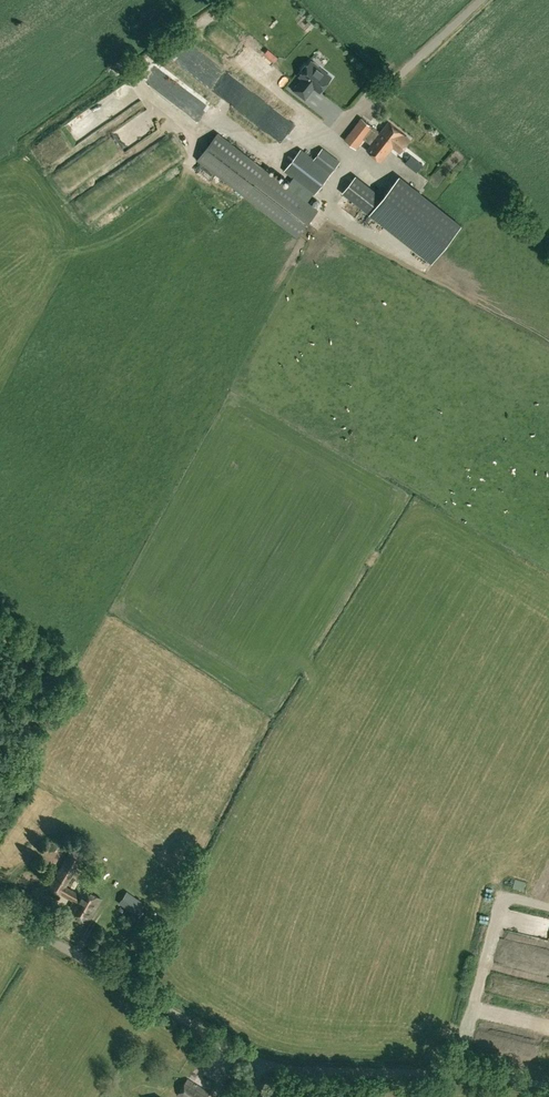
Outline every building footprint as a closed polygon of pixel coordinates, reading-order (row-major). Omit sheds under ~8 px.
[(184,41),(176,46),(183,57),(190,52),(184,41)] [(303,80),(294,91),(305,100),(311,92),(310,91),(313,88),(320,93),(331,79),(318,68),(319,67),(314,62),(312,64),(311,62),(308,66),(305,66),(302,70),(302,73),(299,77),(303,80)] [(166,67),(152,84),(203,122),(216,104),(166,67)] [(382,161),(393,146),(400,152),(410,139),(403,134),(389,122),(380,132),(373,127),(373,126),(362,117),(345,139),(356,148),(364,139),(371,144),(367,149),(382,161)] [(298,237),(319,209),(218,132),(197,159),(298,237)] [(299,150),(283,171),(314,195),(330,174),(339,162),(321,148),(312,160),(299,150)] [(358,177),(345,193),(370,213),(432,262),(460,226),(461,225),(436,205),(400,176),(384,197),(358,177)] [(100,898),(81,887),(77,894),(65,886),(83,855),(72,848),(49,888),(60,894),(61,893),(74,900),(68,911),(87,922),(100,898)] [(142,902),(127,891),(119,903),(134,913),(142,902)] [(210,1073),(202,1084),(213,1092),(221,1081),(210,1073)] [(210,1093),(188,1079),(178,1095),(181,1096),(207,1096),(210,1093)]
